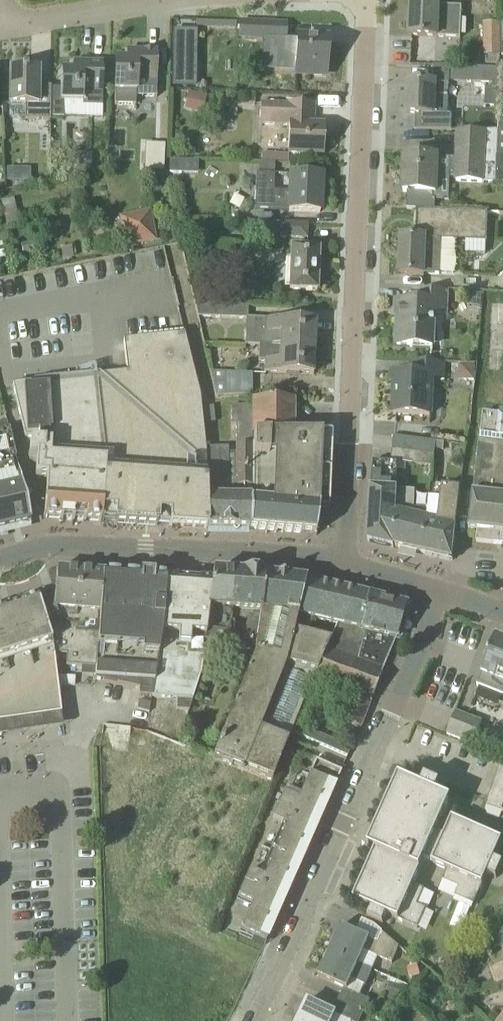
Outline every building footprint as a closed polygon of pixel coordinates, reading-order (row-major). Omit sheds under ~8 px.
[(460,37),(461,28),(462,7),(411,4),(410,36),(438,37),(448,37),(460,37)] [(285,42),(285,40),(286,24),(264,23),(264,24),(246,23),(245,37),(263,38),(263,40),(274,41),(285,42)] [(484,56),(491,56),(500,56),(501,56),(501,23),(484,23),(484,56)] [(327,41),(285,40),(285,42),(284,50),(283,70),(297,70),(296,72),(311,73),(312,67),(326,68),(327,41)] [(157,98),(157,52),(127,51),(127,59),(115,59),(115,92),(135,92),(135,97),(157,98)] [(102,93),(103,63),(73,63),(73,70),(61,70),(61,88),(51,88),(50,118),(63,118),(63,101),(83,102),(83,106),(102,106),(102,93)] [(499,88),(500,68),(490,68),(460,66),(459,81),(494,83),(494,88),(499,88)] [(50,91),(39,91),(39,70),(9,69),(9,105),(25,105),(25,116),(25,120),(50,120),(50,118),(51,88),(51,87),(50,87),(50,91)] [(408,82),(407,114),(416,115),(415,133),(451,131),(452,116),(448,115),(449,85),(435,84),(435,83),(408,82)] [(499,90),(486,90),(486,107),(499,107),(499,90)] [(183,109),(194,112),(198,100),(187,97),(183,109)] [(288,105),(261,103),(260,124),(289,126),(288,154),(322,156),(323,126),(313,125),(314,105),(288,104),(288,105)] [(499,122),(498,131),(496,131),(496,135),(490,182),(494,182),(494,188),(502,189),(502,122),(499,122)] [(490,182),(496,135),(496,131),(458,131),(458,138),(458,158),(438,158),(438,157),(405,155),(405,173),(402,173),(401,187),(404,187),(404,192),(424,193),(436,194),(437,176),(455,177),(455,181),(490,182)] [(144,156),(144,171),(164,172),(164,144),(157,144),(145,144),(144,156)] [(68,156),(68,174),(80,174),(80,156),(68,156)] [(169,173),(182,173),(182,161),(169,160),(169,173)] [(6,182),(16,182),(16,169),(6,169),(6,182)] [(256,173),(254,209),(289,210),(289,211),(320,213),(321,176),(290,175),(289,195),(273,194),(274,174),(256,173)] [(0,199),(0,200),(4,222),(18,219),(13,196),(0,199)] [(119,214),(126,247),(159,240),(153,207),(119,214)] [(488,242),(489,213),(417,209),(416,238),(442,239),(442,240),(456,241),(488,242)] [(280,223),(280,226),(279,237),(280,237),(297,238),(307,238),(308,224),(288,223),(280,223)] [(455,274),(457,267),(457,261),(455,253),(456,241),(442,240),(442,239),(416,238),(402,237),(400,274),(425,275),(440,275),(440,273),(455,274)] [(307,249),(297,249),(291,248),(290,290),(317,291),(318,250),(307,249)] [(446,314),(447,291),(422,290),(421,303),(402,302),(401,315),(398,315),(397,345),(433,347),(435,314),(446,314)] [(248,318),(248,305),(196,304),(198,316),(248,318)] [(267,320),(267,332),(266,346),(276,347),(314,348),(315,322),(267,320)] [(97,376),(101,415),(106,455),(101,522),(207,529),(209,529),(205,449),(204,441),(200,398),(184,334),(124,341),(127,372),(97,376)] [(313,375),(314,348),(276,347),(266,346),(259,345),(259,361),(265,361),(265,373),(313,375)] [(431,361),(416,361),(415,375),(398,374),(398,384),(396,384),(394,414),(431,414),(431,375),(441,375),(442,361),(431,361)] [(459,374),(466,380),(475,380),(475,364),(459,364),(459,374)] [(224,395),(252,395),(252,374),(225,372),(224,395)] [(106,455),(97,376),(12,385),(25,437),(32,438),(31,444),(30,444),(29,455),(37,456),(35,478),(46,479),(44,518),(59,519),(59,520),(63,520),(63,519),(71,520),(74,521),(74,520),(82,521),(86,521),(101,522),(106,455)] [(252,434),(293,434),(293,400),(252,401),(252,407),(252,434)] [(228,449),(210,449),(205,449),(209,529),(220,529),(220,527),(235,528),(235,529),(237,529),(237,528),(247,528),(247,530),(249,530),(249,529),(252,434),(252,407),(231,407),(231,426),(236,426),(236,452),(228,453),(228,449)] [(500,411),(499,416),(484,414),(481,442),(480,442),(475,494),(473,494),(471,512),(469,531),(478,532),(477,542),(502,545),(502,411),(500,411)] [(9,430),(0,432),(0,530),(31,522),(21,483),(9,430)] [(293,434),(252,434),(249,529),(302,533),(316,535),(316,527),(318,511),(328,511),(331,446),(319,445),(320,434),(293,434)] [(443,450),(445,443),(394,437),(392,450),(414,453),(435,456),(436,450),(443,450)] [(434,466),(435,456),(414,453),(413,464),(434,466)] [(397,490),(398,483),(399,463),(373,461),(368,542),(371,543),(372,540),(392,545),(391,547),(392,548),(398,490),(397,490)] [(453,561),(458,511),(460,489),(431,486),(428,513),(428,519),(418,552),(453,561)] [(418,552),(428,519),(428,513),(419,511),(414,510),(415,492),(398,490),(392,548),(394,548),(394,547),(418,552)] [(37,599),(54,655),(67,655),(66,666),(81,667),(81,676),(95,677),(102,574),(56,571),(55,595),(51,594),(37,599)] [(242,575),(213,573),(212,574),(211,582),(208,610),(204,652),(226,655),(231,618),(239,619),(245,574),(242,574),(242,575)] [(166,579),(102,574),(95,677),(95,679),(139,690),(139,697),(151,698),(162,628),(166,579)] [(255,653),(276,578),(264,576),(264,575),(245,574),(239,619),(247,620),(243,651),(255,653)] [(311,681),(329,641),(308,636),(312,621),(336,627),(337,625),(360,629),(366,595),(305,581),(276,578),(255,653),(212,759),(241,770),(272,781),(295,723),(311,681)] [(189,711),(201,672),(204,652),(208,610),(211,582),(166,579),(162,628),(151,698),(177,700),(176,710),(189,711)] [(329,641),(311,681),(320,685),(351,696),(341,722),(360,729),(369,703),(370,703),(383,670),(396,641),(405,606),(366,595),(360,629),(337,625),(336,627),(329,641)] [(61,715),(54,655),(37,599),(0,610),(0,724),(61,715)] [(496,638),(477,687),(502,697),(502,641),(496,638)] [(474,745),(482,723),(456,712),(447,735),(474,745)] [(300,727),(295,724),(292,733),(297,735),(300,727)] [(130,728),(102,726),(100,749),(120,751),(128,752),(130,728)] [(297,735),(302,737),(305,729),(300,727),(297,735)] [(305,729),(302,737),(307,739),(311,731),(305,729)] [(307,739),(312,742),(316,733),(311,731),(307,739)] [(316,733),(312,742),(317,744),(321,735),(316,733)] [(317,744),(323,746),(326,738),(321,735),(317,744)] [(326,738),(323,746),(328,748),(331,740),(326,738)] [(328,748),(333,751),(336,742),(331,740),(328,748)] [(341,744),(336,742),(333,751),(338,753),(341,744)] [(338,753),(343,755),(347,747),(341,744),(338,753)] [(502,812),(502,759),(486,806),(502,812)] [(334,769),(316,761),(308,780),(298,801),(283,794),(272,820),(287,826),(275,852),(301,863),(339,777),(341,778),(345,769),(336,765),(334,769)] [(375,850),(353,900),(372,909),(368,917),(383,924),(387,915),(418,929),(427,910),(418,906),(425,890),(414,885),(425,861),(448,871),(443,881),(459,888),(455,897),(475,906),(488,875),(497,879),(502,865),(502,863),(495,860),(502,841),(453,819),(444,838),(437,834),(452,801),(436,794),(440,785),(425,778),(421,787),(399,777),(378,826),(386,830),(377,851),(376,850),(375,850)] [(267,941),(301,863),(275,852),(264,878),(249,871),(238,897),(253,904),(241,930),(267,941)] [(330,952),(358,964),(364,951),(379,958),(392,964),(399,949),(384,935),(376,944),(370,939),(341,926),(330,952)] [(366,986),(373,971),(358,964),(330,952),(318,977),(345,989),(339,1000),(365,1012),(371,1000),(360,996),(364,986),(366,986)] [(502,982),(502,965),(490,970),(496,985),(502,982)] [(388,982),(385,996),(401,1000),(404,986),(388,982)] [(333,1013),(308,1000),(298,1020),(329,1020),(333,1013)] [(365,1012),(339,1000),(333,1013),(351,1020),(361,1020),(365,1012)]
